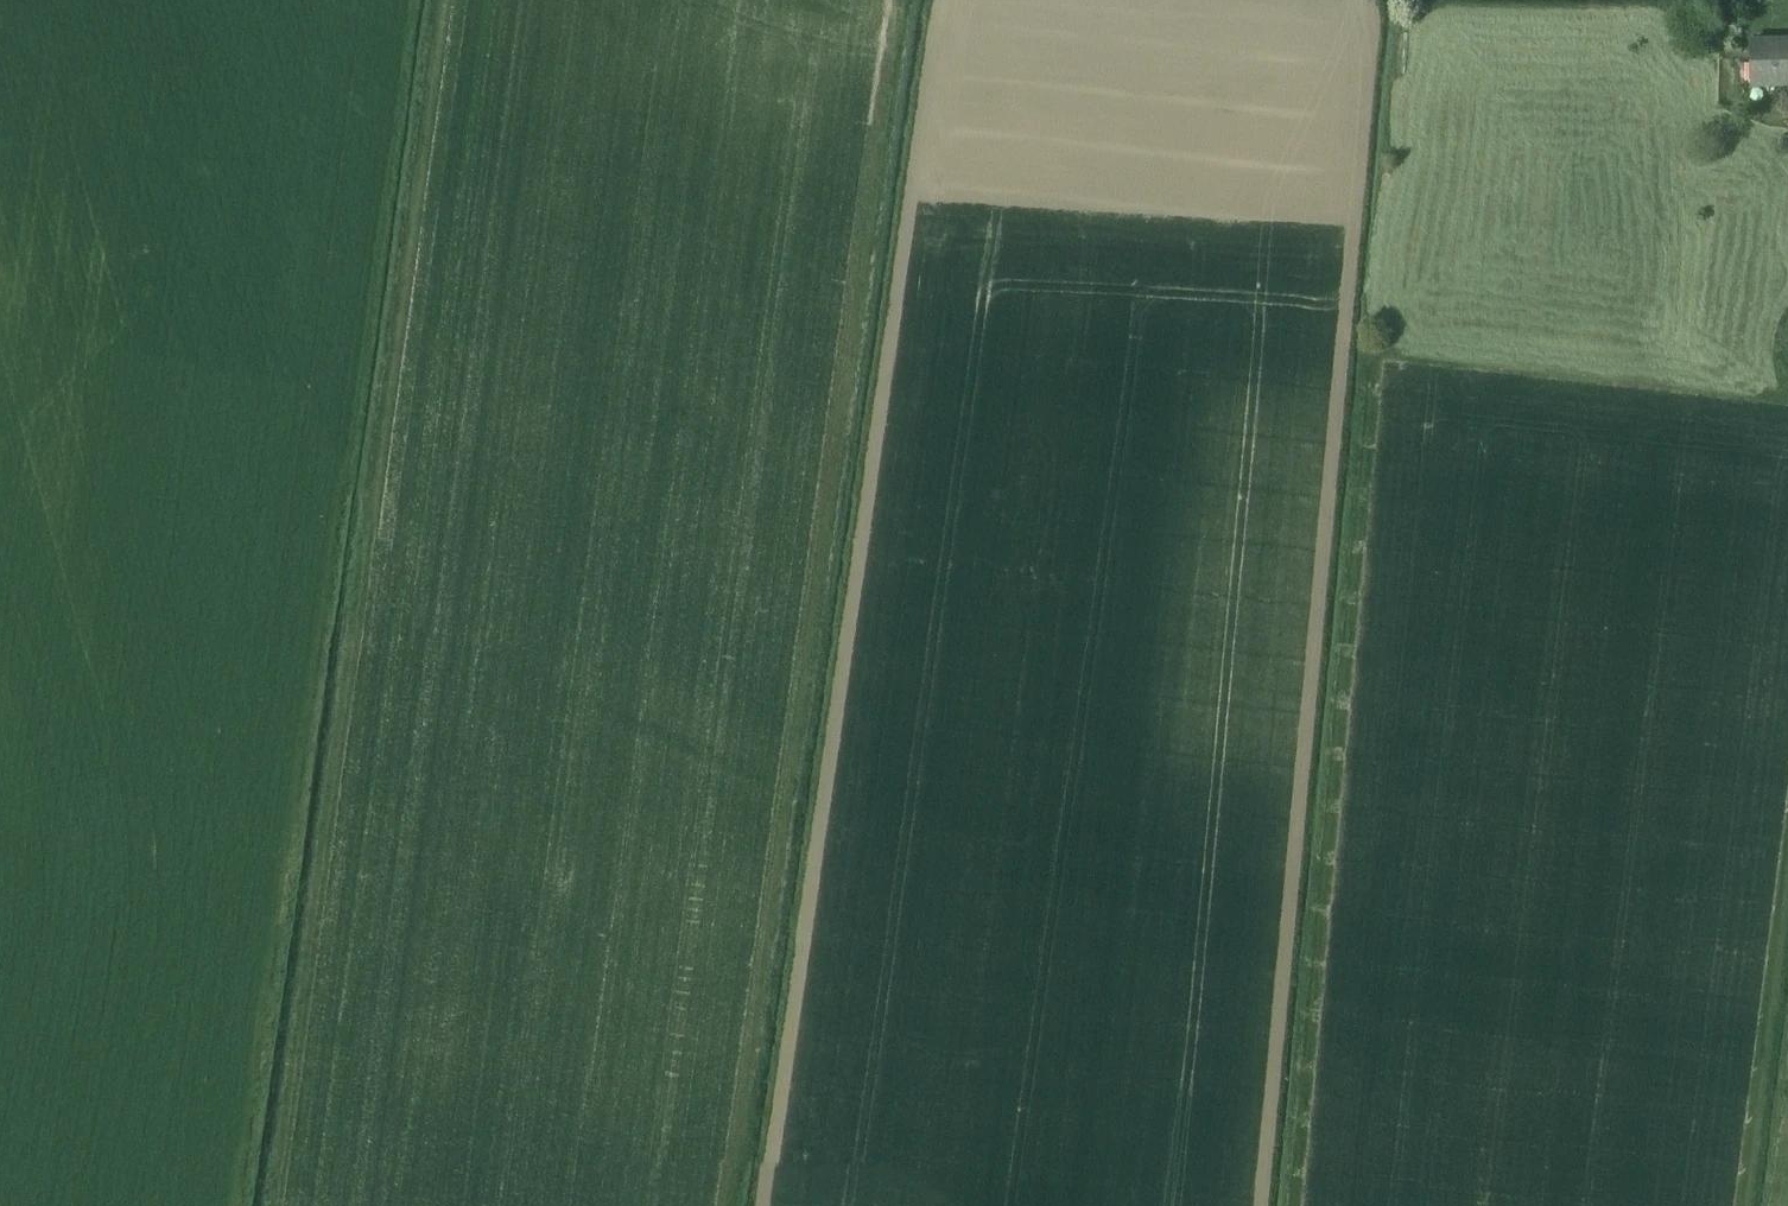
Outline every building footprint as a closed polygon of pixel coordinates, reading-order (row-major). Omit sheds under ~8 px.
[(1751,40),(1753,82),(1787,81),(1787,39),(1751,40)]
